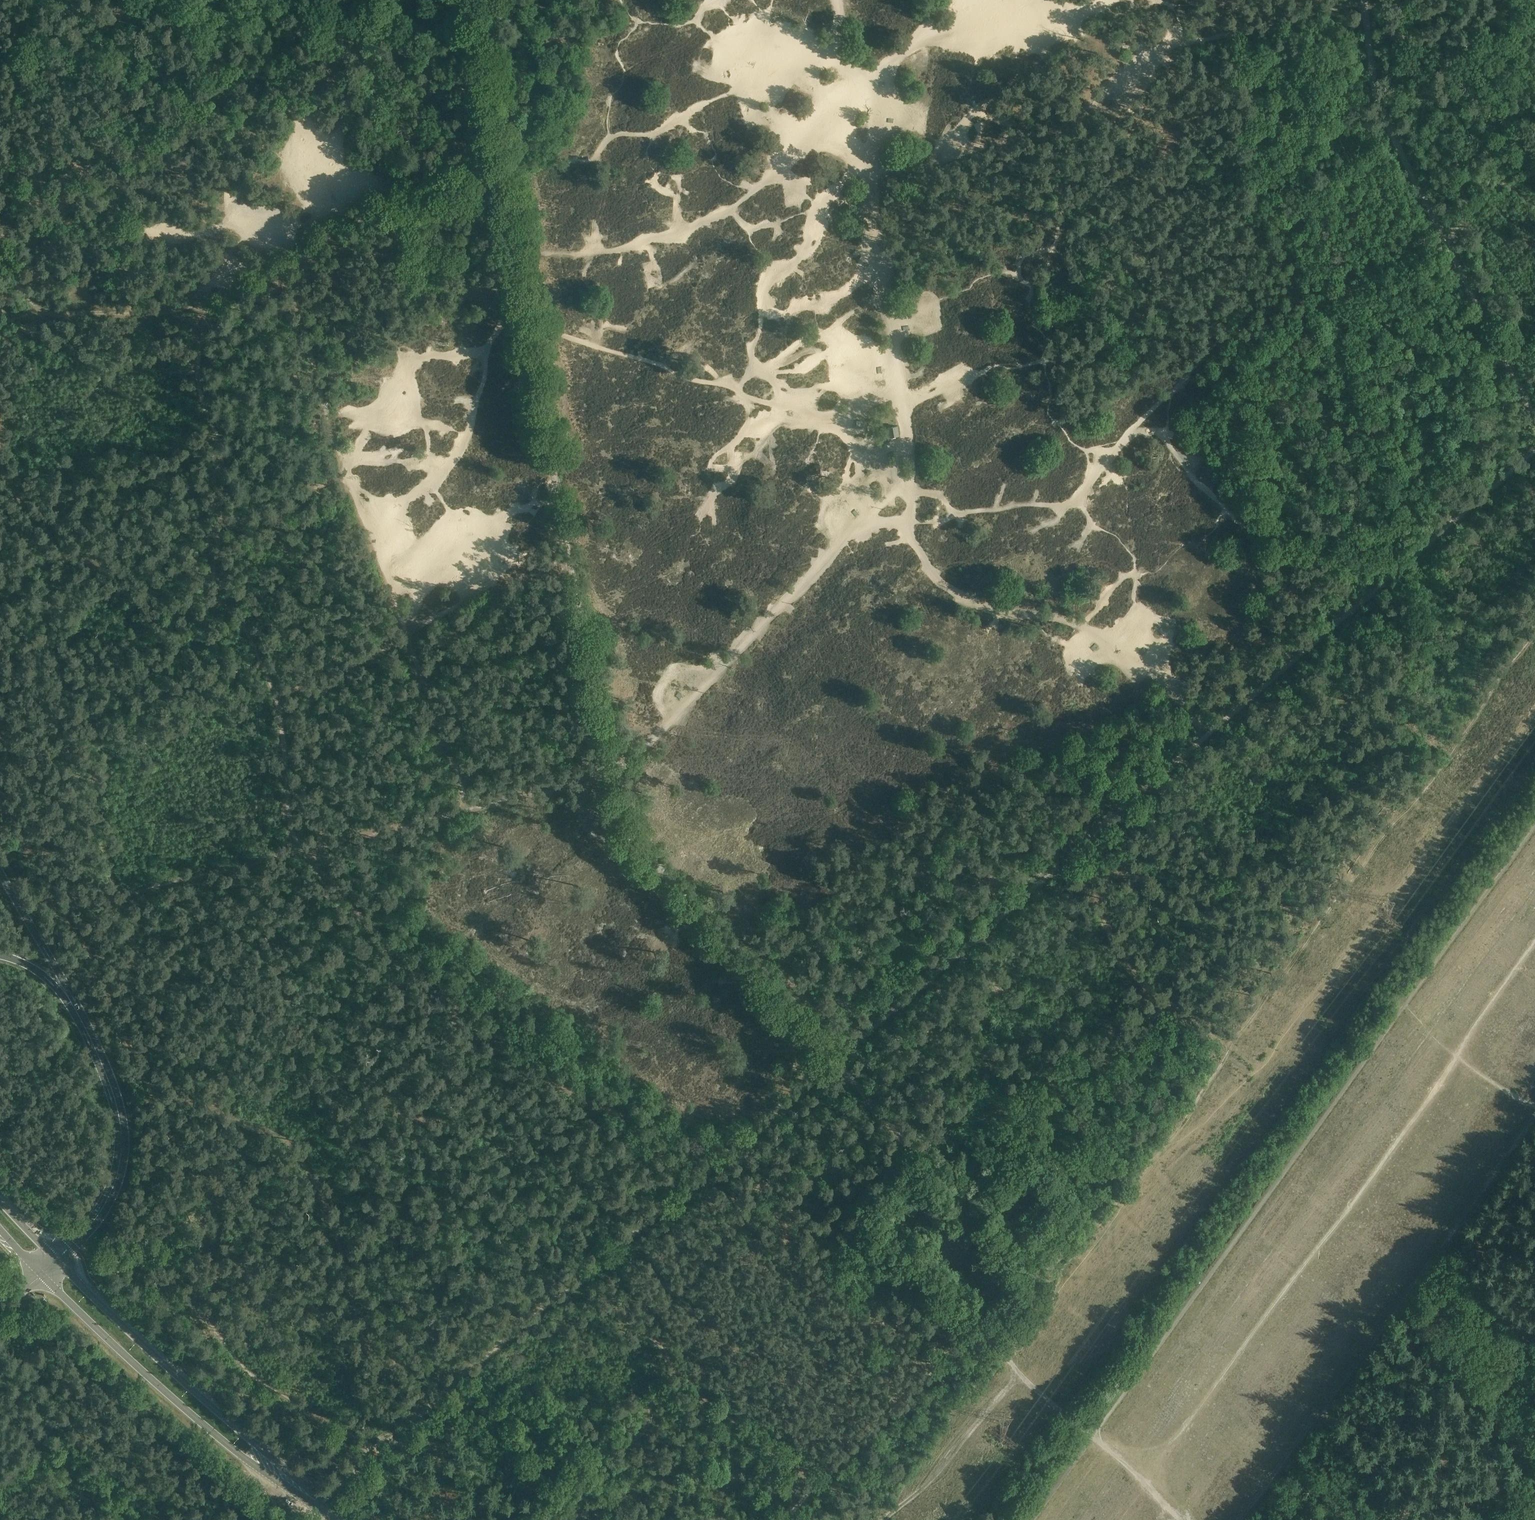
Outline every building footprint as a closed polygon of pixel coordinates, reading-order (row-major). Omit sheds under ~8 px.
[(888,427),(889,437),(898,435),(897,426),(888,427)]
